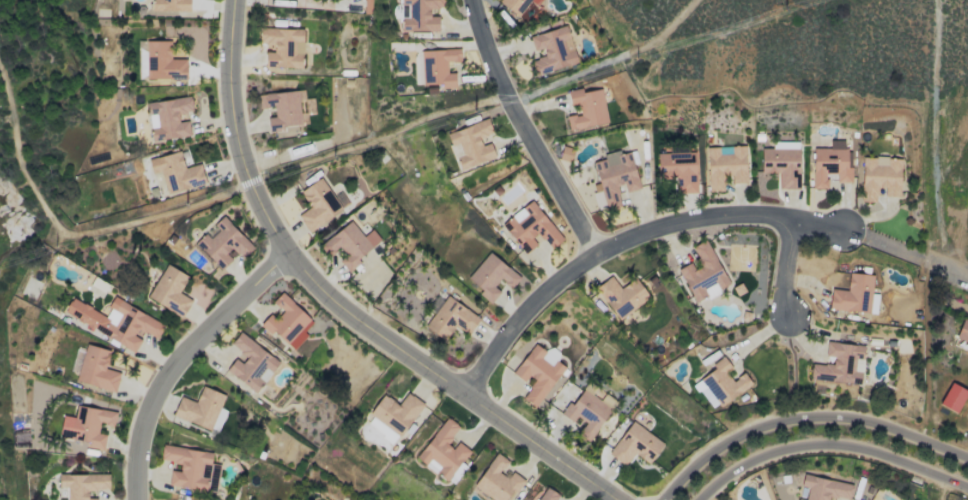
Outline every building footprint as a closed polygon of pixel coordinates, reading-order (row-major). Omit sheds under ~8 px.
[(152,10),(190,10),(190,0),(152,0),(152,10)] [(438,16),(430,16),(430,8),(444,8),(444,0),(400,0),(400,4),(407,4),(407,17),(400,17),(400,31),(438,31),(438,16)] [(529,1),(536,6),(540,0),(500,0),(498,2),(519,16),(529,1)] [(577,62),(566,25),(529,36),(533,51),(542,48),(545,56),(530,60),(535,75),(577,62)] [(264,67),(301,67),(301,54),(294,54),(294,41),(303,41),(303,28),(259,28),(259,44),(273,44),(273,52),(264,52),(264,67)] [(145,40),(146,80),(186,79),(186,58),(171,59),(170,39),(145,40)] [(421,50),(423,84),(441,84),(441,88),(455,87),(455,72),(447,72),(446,62),(460,62),(460,48),(421,50)] [(567,90),(569,104),(578,103),(580,114),(566,116),(568,129),(607,123),(602,89),(582,92),(581,88),(567,90)] [(258,93),(259,108),(274,107),(274,117),(267,117),(268,132),(283,131),(282,126),(307,124),(306,114),(314,114),(313,98),(304,99),(303,90),(258,93)] [(146,102),(152,141),(190,136),(188,120),(179,121),(178,114),(192,112),(190,96),(146,102)] [(490,160),(484,140),(491,138),(486,120),(446,132),(450,146),(458,143),(462,156),(457,157),(460,169),(490,160)] [(812,188),(827,188),(827,173),(836,173),(836,182),(852,182),(852,167),(846,167),(846,140),(830,140),(829,148),(812,148),(812,188)] [(761,148),(761,173),(779,173),(779,188),(798,189),(798,177),(791,177),(791,171),(798,171),(799,142),(773,142),(773,148),(761,148)] [(732,183),(747,183),(745,146),(706,147),(708,191),(723,190),(723,175),(731,175),(732,183)] [(640,188),(630,151),(621,154),(619,150),(603,154),(604,159),(592,162),(599,187),(600,187),(606,209),(621,205),(616,187),(624,185),(626,192),(640,188)] [(205,184),(200,163),(184,167),(180,151),(148,159),(152,173),(160,171),(166,194),(205,184)] [(697,193),(696,162),(672,163),(671,153),(657,153),(658,179),(677,178),(677,193),(697,193)] [(900,196),(900,158),(886,158),(886,165),(875,165),(875,157),(862,157),(861,201),(876,201),(876,188),(884,188),(884,196),(900,196)] [(300,191),(310,207),(297,215),(307,231),(341,210),(321,177),(300,191)] [(517,244),(523,240),(530,249),(536,245),(531,238),(538,232),(551,249),(563,239),(532,200),(505,221),(510,227),(506,230),(517,244)] [(232,259),(226,254),(232,248),(242,258),(254,246),(221,216),(194,244),(221,270),(232,259)] [(319,245),(329,256),(340,248),(345,255),(338,260),(348,272),(360,263),(357,259),(380,240),(371,229),(363,236),(350,221),(319,245)] [(729,285),(705,239),(691,246),(701,265),(694,269),(690,262),(678,269),(695,303),(729,285)] [(499,291),(493,287),(499,279),(512,287),(520,276),(487,252),(468,279),(482,289),(479,294),(491,303),(499,291)] [(178,292),(187,276),(166,264),(147,297),(182,317),(191,300),(178,292)] [(847,290),(830,289),(829,309),(876,312),(877,293),(871,293),(872,274),(848,273),(847,290)] [(649,296),(634,278),(621,289),(610,276),(594,289),(619,320),(649,296)] [(293,350),(307,335),(300,329),(310,319),(281,292),(272,302),(283,311),(275,319),(270,313),(259,325),(270,335),(273,331),(293,350)] [(479,318),(447,295),(425,327),(444,340),(454,326),(467,335),(479,318)] [(134,351),(141,339),(134,336),(138,329),(156,339),(164,324),(114,297),(105,315),(71,297),(63,313),(134,351)] [(963,317),(955,339),(967,343),(967,319),(963,317)] [(279,362),(239,332),(228,347),(238,354),(225,371),(256,393),(279,362)] [(864,345),(827,342),(825,356),(833,356),(832,365),(811,363),(810,379),(851,383),(851,377),(860,378),(861,371),(855,371),(855,362),(862,362),(864,345)] [(563,366),(555,361),(560,353),(550,347),(547,352),(533,343),(513,375),(524,381),(528,375),(534,379),(522,399),(537,408),(563,366)] [(114,392),(120,373),(105,368),(110,351),(86,344),(75,380),(114,392)] [(751,384),(744,373),(732,381),(726,372),(731,368),(723,356),(712,364),(715,368),(699,379),(704,387),(699,390),(712,410),(751,384)] [(939,404),(956,413),(967,391),(951,382),(939,404)] [(172,416),(210,430),(224,394),(202,386),(196,402),(180,396),(172,416)] [(614,399),(604,394),(602,397),(584,387),(573,405),(567,402),(560,415),(573,422),(576,416),(585,421),(578,435),(590,442),(614,399)] [(398,404),(383,394),(365,422),(382,433),(385,427),(400,437),(423,403),(407,392),(398,404)] [(116,411),(76,406),(75,417),(62,415),(59,437),(85,441),(84,446),(104,449),(106,434),(97,433),(99,424),(114,426),(116,411)] [(219,428),(226,410),(219,408),(213,425),(219,428)] [(469,450),(457,442),(453,448),(447,444),(459,426),(445,416),(416,460),(448,481),(469,450)] [(648,464),(663,443),(632,421),(608,454),(624,466),(634,453),(648,464)] [(168,485),(215,492),(219,464),(210,463),(212,452),(162,444),(160,460),(180,463),(179,471),(170,470),(168,485)] [(511,472),(508,478),(500,473),(508,460),(495,452),(473,488),(494,499),(505,499),(511,491),(515,494),(524,480),(511,472)] [(58,487),(66,487),(66,499),(58,499),(96,499),(96,497),(87,498),(87,490),(109,489),(109,474),(58,474),(58,487)] [(828,496),(849,499),(852,483),(803,474),(801,486),(807,488),(805,499),(797,498),(797,499),(827,499),(828,496)] [(562,497),(545,486),(537,499),(560,499),(562,497)]
